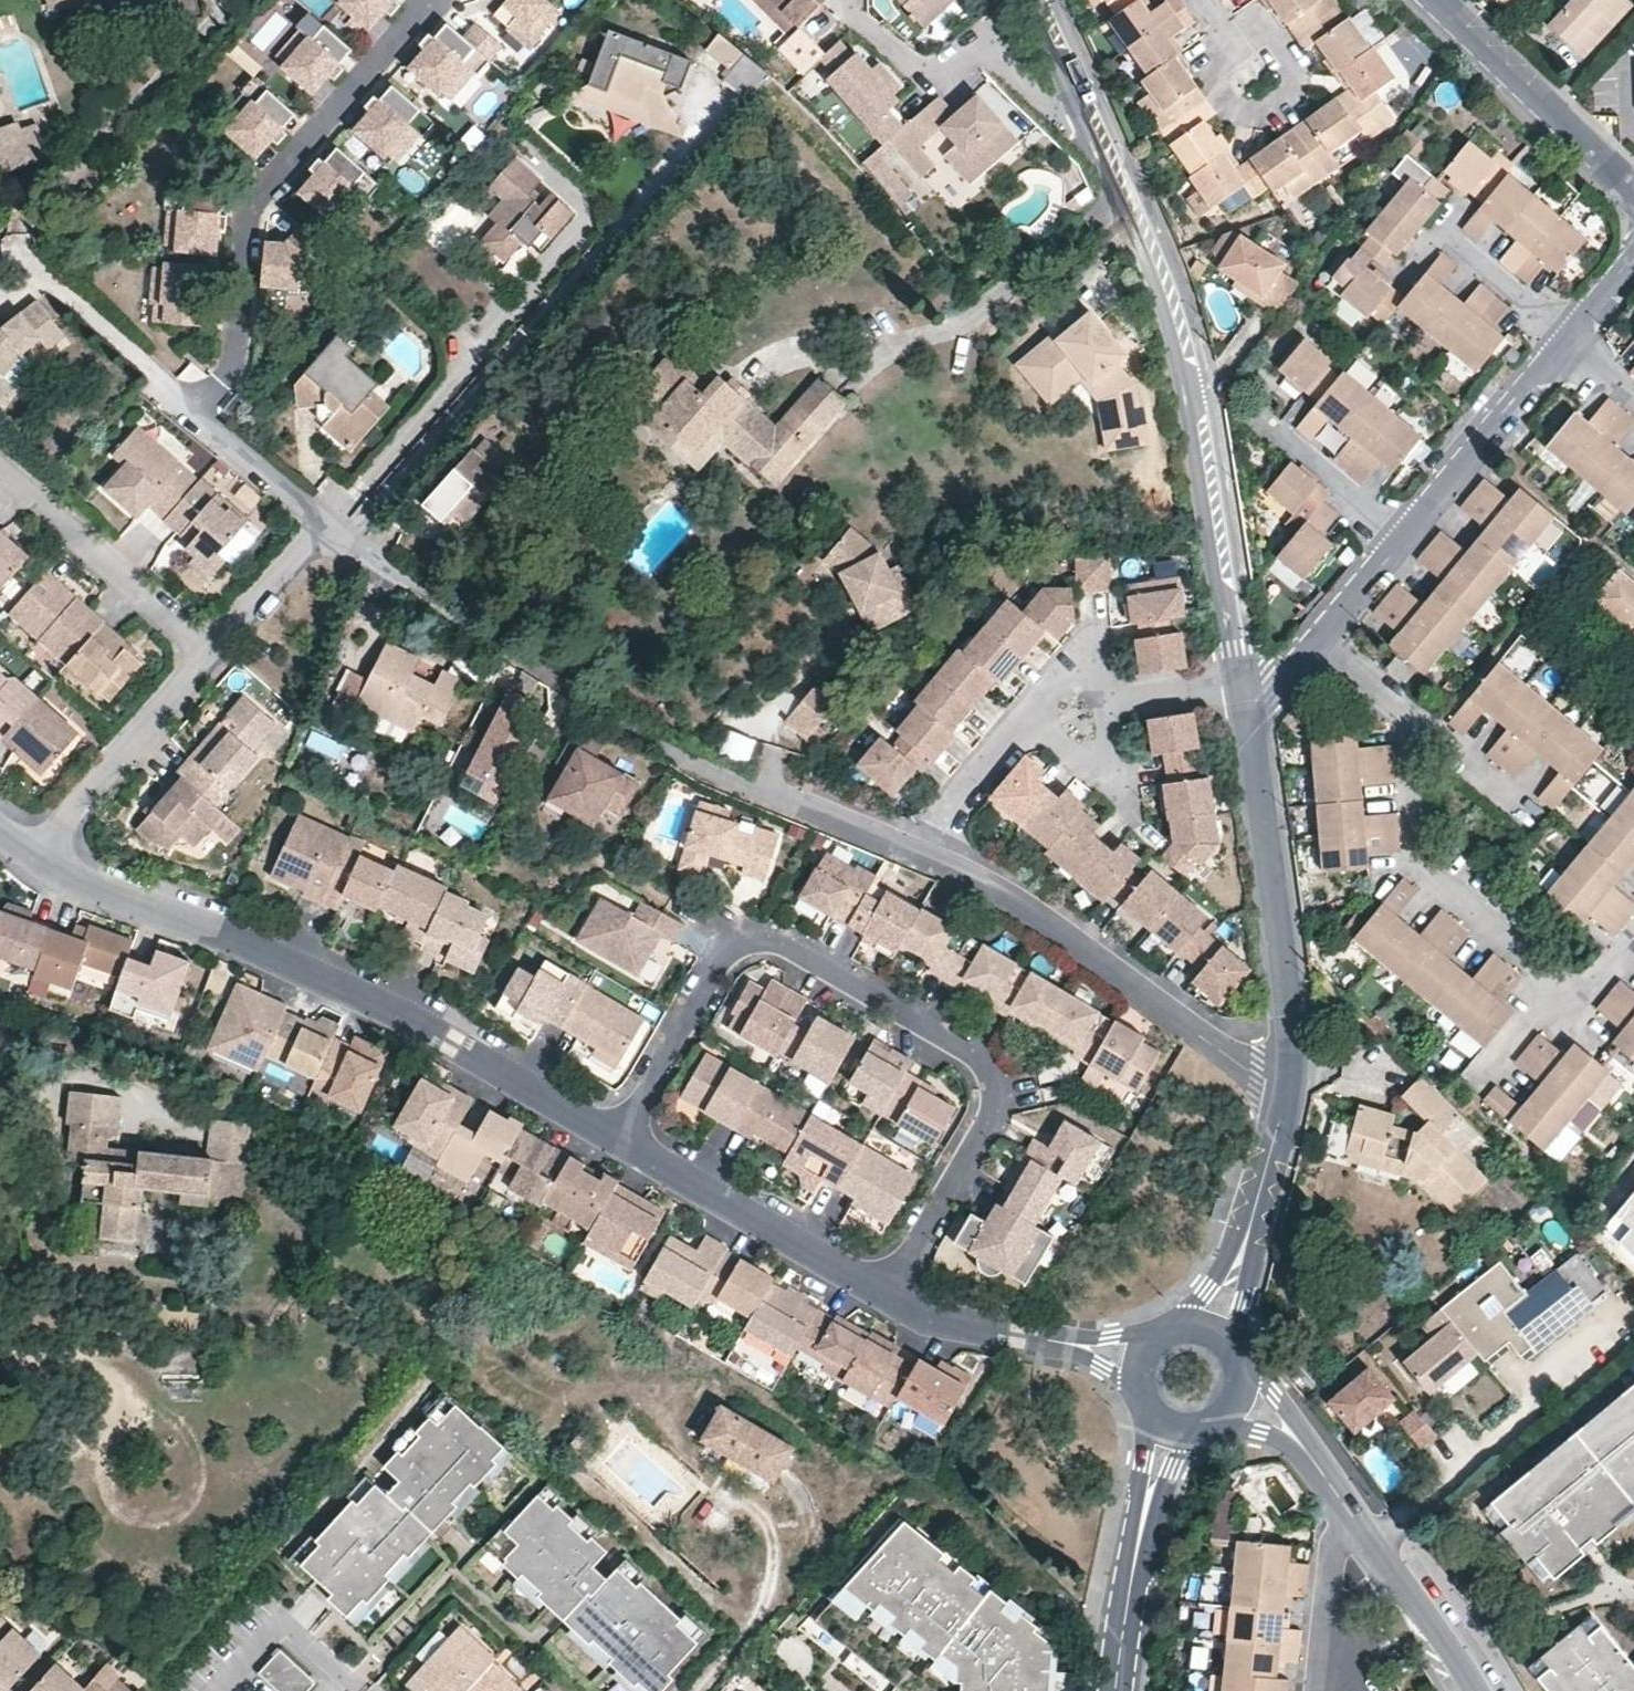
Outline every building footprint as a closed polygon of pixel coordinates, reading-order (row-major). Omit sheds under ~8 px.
[(48,9),(89,3),(88,0),(47,0),(48,9)] [(374,26),(379,19),(390,7),(395,11),(405,0),(404,0),(344,0),(374,26)] [(556,0),(508,0),(499,10),(513,23),(522,13),(543,31),(565,7),(556,0)] [(772,0),(752,0),(792,39),(802,29),(772,0)] [(830,0),(772,0),(802,29),(812,19),(825,6),(830,0)] [(905,5),(913,13),(911,15),(916,21),(918,19),(926,27),(955,0),(911,0),(905,5)] [(1139,1),(1140,0),(1106,0),(1107,2),(1105,2),(1116,17),(1139,1)] [(1139,1),(1116,17),(1109,22),(1128,49),(1187,8),(1182,1),(1181,0),(1167,0),(1148,13),(1139,1)] [(1287,25),(1296,39),(1341,7),(1336,0),(1321,0),(1320,1),(1319,0),(1269,0),(1287,25)] [(1584,54),(1628,6),(1622,0),(1580,0),(1554,27),(1571,42),(1584,54)] [(1296,39),(1306,52),(1317,44),(1321,50),(1337,73),(1340,71),(1370,50),(1341,7),(1296,39)] [(1192,15),(1187,8),(1128,49),(1148,75),(1175,57),(1179,54),(1169,41),(1197,22),(1192,15)] [(340,32),(313,9),(301,23),(304,26),(312,32),(288,59),(285,63),(316,91),(321,85),(333,72),(338,76),(348,65),(343,61),(333,52),(334,51),(328,45),(340,32)] [(543,31),(522,13),(513,23),(535,41),(543,31)] [(480,18),(468,33),(495,56),(507,42),(480,18)] [(452,19),(439,34),(449,42),(450,40),(462,27),(452,19)] [(839,45),(812,19),(802,29),(792,39),(792,40),(818,66),(825,58),(839,45)] [(619,23),(598,77),(593,88),(611,94),(616,82),(648,95),(660,120),(682,109),(675,92),(670,87),(674,78),(688,84),(691,85),(703,55),(619,23)] [(312,32),(304,26),(280,53),(288,59),(312,32)] [(468,33),(462,27),(450,40),(456,46),(468,33)] [(479,67),(482,70),(495,56),(468,33),(456,46),(450,40),(449,42),(439,34),(434,29),(424,40),(429,45),(424,51),(413,63),(444,91),(448,88),(472,61),(479,67)] [(346,37),(340,32),(328,45),(334,51),(346,37)] [(334,51),(333,52),(343,61),(356,46),(346,37),(334,51)] [(859,52),(846,38),(839,45),(825,58),(837,71),(864,100),(856,108),(889,144),(890,143),(915,120),(904,109),(901,112),(896,107),(906,98),(893,84),(894,83),(901,77),(885,59),(878,66),(874,69),(859,52)] [(256,74),(265,63),(241,41),(231,52),(256,74)] [(1396,80),(1373,48),(1370,50),(1340,71),(1346,80),(1352,89),(1337,99),(1357,126),(1361,131),(1368,141),(1397,120),(1378,92),(1396,80)] [(878,66),(862,49),(859,52),(874,69),(878,66)] [(770,80),(746,56),(724,80),(749,103),(770,80)] [(1206,101),(1197,88),(1186,73),(1175,57),(1148,75),(1140,81),(1162,112),(1152,119),(1162,132),(1206,101)] [(455,94),(479,67),(472,61),(448,88),(455,94)] [(864,100),(837,71),(829,78),(856,108),(864,100)] [(256,74),(243,88),(247,91),(254,97),(231,124),(227,128),(259,156),(264,150),(276,137),(280,141),(290,130),(285,126),(276,117),(277,115),(271,110),(283,97),(256,74)] [(593,88),(598,77),(577,86),(660,120),(648,95),(616,82),(611,94),(593,88)] [(675,92),(688,84),(674,78),(670,87),(675,92)] [(406,90),(397,82),(383,97),(393,105),(394,104),(406,90)] [(565,93),(556,85),(542,103),(565,93)] [(412,95),(406,90),(394,104),(401,109),(412,95)] [(254,97),(247,91),(223,118),(231,124),(254,97)] [(426,133),(439,119),(412,95),(401,109),(394,104),(393,105),(383,97),(378,92),(369,103),(371,105),(374,108),(364,119),(357,127),(388,154),(392,151),(415,124),(423,130),(426,133)] [(289,102),(283,97),(271,110),(277,115),(289,102)] [(911,104),(906,98),(896,107),(901,112),(904,109),(911,104)] [(957,119),(944,105),(938,99),(915,120),(933,141),(943,131),(957,119)] [(957,119),(943,131),(960,148),(948,159),(975,188),(1022,146),(1004,126),(1000,130),(992,121),(996,117),(980,99),(957,119)] [(1357,126),(1337,99),(1314,116),(1295,130),(1326,176),(1340,166),(1331,152),(1361,131),(1357,126)] [(1205,123),(1217,115),(1212,109),(1206,101),(1162,132),(1193,174),(1223,153),(1225,152),(1205,123)] [(277,115),(276,117),(285,126),(298,111),(289,102),(277,115)] [(682,109),(660,120),(693,134),(682,109)] [(1000,122),(996,117),(992,121),(1000,130),(1004,126),(1000,122)] [(20,118),(0,125),(0,159),(0,160),(8,157),(12,168),(51,154),(39,120),(23,126),(20,118)] [(915,120),(890,143),(924,180),(936,169),(921,151),(933,141),(915,120)] [(415,124),(392,151),(399,157),(423,130),(415,124)] [(1280,141),(1251,161),(1271,188),(1274,193),(1284,185),(1304,172),(1313,185),(1326,176),(1295,130),(1280,141)] [(1435,152),(1407,130),(1396,144),(1423,166),(1435,152)] [(1469,192),(1484,204),(1505,179),(1494,169),(1497,165),(1491,160),(1469,142),(1444,172),(1469,192)] [(339,166),(351,153),(341,144),(328,160),(338,168),(339,166)] [(923,196),(884,149),(867,164),(910,217),(921,208),(922,207),(923,205),(924,202),(924,199),(924,197),(923,196)] [(1515,166),(1498,152),(1491,160),(1497,165),(1494,169),(1505,179),(1509,174),(1515,166)] [(345,172),(357,159),(351,153),(339,166),(345,172)] [(1231,165),(1223,153),(1193,174),(1190,177),(1212,209),(1221,202),(1244,187),(1253,200),(1271,188),(1251,161),(1236,172),(1231,165)] [(336,214),(360,187),(368,193),(371,196),(384,182),(357,159),(345,172),(339,166),(338,168),(328,160),(323,155),(316,163),(313,166),(318,170),(302,190),(333,217),(336,214)] [(526,193),(532,186),(539,178),(512,155),(488,183),(502,195),(487,213),(496,221),(480,240),(504,260),(521,239),(528,245),(532,240),(542,228),(552,238),(575,210),(552,190),(545,198),(539,205),(526,193)] [(1452,192),(1437,180),(1424,169),(1413,181),(1410,178),(1388,205),(1419,231),(1434,213),(1452,192)] [(1313,185),(1304,172),(1284,185),(1294,199),(1313,185)] [(1496,220),(1507,229),(1535,196),(1509,174),(1505,179),(1484,204),(1462,229),(1472,237),(1477,242),(1496,220)] [(545,198),(532,186),(526,193),(539,205),(545,198)] [(344,220),(368,193),(360,187),(336,214),(344,220)] [(1253,200),(1244,187),(1221,202),(1230,215),(1253,200)] [(203,192),(168,189),(166,207),(171,208),(181,208),(178,244),(177,249),(219,253),(220,239),(221,228),(228,228),(229,214),(223,213),(210,212),(210,210),(202,209),(203,192)] [(212,192),(203,192),(202,209),(210,210),(212,192)] [(210,210),(210,212),(223,213),(224,194),(212,192),(210,210)] [(1535,196),(1507,229),(1518,239),(1500,260),(1509,267),(1515,273),(1561,218),(1535,196)] [(1361,248),(1373,258),(1387,269),(1407,246),(1419,231),(1388,205),(1365,231),(1371,235),(1360,247),(1361,248)] [(181,208),(171,208),(168,244),(178,244),(181,208)] [(1587,240),(1561,218),(1515,273),(1523,279),(1530,285),(1547,263),(1559,274),(1587,240)] [(318,261),(331,247),(304,224),(289,241),(268,239),(265,274),(264,285),(301,289),(302,277),(316,260),(318,261)] [(542,249),(552,238),(542,228),(532,240),(542,249)] [(1239,233),(1234,230),(1221,235),(1211,250),(1218,267),(1239,233)] [(1286,263),(1239,233),(1218,267),(1226,272),(1263,297),(1286,263)] [(1397,307),(1404,299),(1383,281),(1366,266),(1373,258),(1361,248),(1334,281),(1345,290),(1340,297),(1368,321),(1372,316),(1383,325),(1397,307)] [(1442,253),(1404,299),(1397,307),(1424,329),(1452,295),(1441,286),(1458,266),(1451,261),(1442,253)] [(302,277),(301,289),(322,264),(318,261),(316,260),(302,277)] [(208,265),(166,261),(166,266),(163,301),(156,301),(155,320),(177,322),(179,302),(192,303),(201,304),(211,305),(213,290),(206,290),(208,265)] [(163,301),(166,266),(156,265),(153,300),(156,301),(163,301)] [(1452,295),(1424,329),(1450,351),(1495,297),(1486,290),(1479,284),(1463,305),(1452,295)] [(1495,297),(1450,351),(1477,373),(1505,339),(1493,330),(1510,310),(1504,304),(1495,297)] [(190,323),(192,303),(179,302),(177,322),(190,323)] [(22,357),(36,343),(44,353),(61,337),(47,321),(31,303),(0,330),(0,381),(22,357)] [(1113,329),(1096,309),(1046,351),(1053,360),(1045,366),(1063,388),(1086,368),(1109,396),(1117,447),(1154,440),(1148,404),(1144,405),(1140,382),(1122,361),(1133,353),(1113,329)] [(299,405),(318,403),(326,403),(334,411),(324,422),(322,425),(349,449),(354,445),(381,414),(363,399),(371,390),(359,378),(366,368),(348,353),(355,345),(340,332),(298,380),(299,405)] [(1318,403),(1339,377),(1328,368),(1332,363),(1305,340),(1279,371),(1307,394),(1318,403)] [(633,395),(655,415),(671,429),(662,439),(690,463),(724,427),(759,458),(753,464),(775,484),(848,403),(833,389),(821,377),(775,426),(747,399),(719,376),(713,382),(703,393),(688,380),(699,369),(706,362),(682,341),(633,395)] [(359,378),(371,390),(379,380),(366,368),(359,378)] [(713,382),(699,369),(688,380),(703,393),(713,382)] [(725,369),(719,376),(747,399),(753,394),(725,369)] [(1318,403),(1297,427),(1313,440),(1329,420),(1335,424),(1341,429),(1370,394),(1343,372),(1339,377),(1318,403)] [(9,389),(0,381),(0,399),(9,389)] [(240,390),(223,409),(234,419),(251,400),(240,390)] [(389,405),(371,390),(363,399),(381,414),(389,405)] [(1370,394),(1341,429),(1346,434),(1351,438),(1334,458),(1349,471),(1396,416),(1370,394)] [(1582,417),(1576,412),(1545,449),(1572,471),(1622,408),(1609,397),(1588,422),(1582,417)] [(326,403),(318,403),(318,416),(324,422),(334,411),(326,403)] [(1572,471),(1598,492),(1627,456),(1622,451),(1616,446),(1633,424),(1633,418),(1622,408),(1572,471)] [(671,429),(655,415),(645,424),(662,439),(671,429)] [(1422,438),(1396,416),(1349,471),(1364,483),(1381,463),(1386,467),(1393,473),(1422,438)] [(724,427),(690,463),(699,472),(725,445),(750,469),(753,464),(759,458),(724,427)] [(147,511),(162,525),(196,488),(139,436),(118,460),(130,471),(106,498),(120,510),(135,523),(147,511)] [(432,510),(443,520),(453,509),(467,522),(507,477),(500,471),(512,458),(489,438),(478,451),(474,448),(425,504),(432,510)] [(1633,500),(1633,461),(1633,460),(1627,456),(1598,492),(1603,497),(1623,513),(1633,500)] [(1309,521),(1325,502),(1331,494),(1291,461),(1279,476),(1266,492),(1295,515),(1298,511),(1309,521)] [(1509,499),(1485,479),(1473,494),(1535,545),(1557,518),(1520,487),(1515,493),(1509,499)] [(196,488),(162,525),(179,540),(185,533),(195,543),(189,550),(184,555),(192,562),(200,568),(212,567),(219,559),(244,531),(196,488)] [(1535,545),(1473,494),(1460,509),(1485,529),(1481,534),(1476,540),(1513,570),(1535,545)] [(1623,513),(1603,497),(1595,506),(1615,523),(1623,513)] [(1623,513),(1633,522),(1633,500),(1623,513)] [(1309,521),(1278,558),(1304,581),(1334,545),(1328,540),(1321,534),(1338,513),(1325,502),(1309,521)] [(453,509),(443,520),(458,532),(467,522),(453,509)] [(889,570),(879,552),(851,529),(832,552),(851,568),(841,574),(862,612),(872,631),(878,628),(919,606),(898,565),(889,570)] [(1430,545),(1491,596),(1513,570),(1476,540),(1472,545),(1467,551),(1442,530),(1430,545)] [(32,558),(11,540),(0,531),(0,593),(32,558)] [(185,533),(179,540),(183,544),(189,550),(195,543),(185,533)] [(1469,622),(1491,596),(1430,545),(1417,560),(1441,581),(1437,586),(1432,592),(1469,622)] [(851,568),(832,552),(825,560),(841,574),(851,568)] [(1327,587),(1340,563),(1326,555),(1313,579),(1327,587)] [(1116,589),(1116,556),(1099,557),(1100,589),(1116,589)] [(1099,557),(1082,557),(1083,589),(1100,589),(1099,557)] [(226,566),(219,559),(212,567),(200,568),(192,562),(185,569),(206,587),(226,566)] [(1617,569),(1592,601),(1633,635),(1633,583),(1617,569)] [(10,614),(69,665),(106,623),(71,592),(47,572),(10,614)] [(1138,624),(1145,623),(1175,619),(1192,617),(1186,579),(1133,586),(1136,607),(1138,624)] [(1051,583),(1028,612),(1049,631),(1062,642),(1074,629),(1080,622),(1077,590),(1051,583)] [(1385,599),(1447,649),(1469,622),(1432,592),(1426,599),(1422,604),(1398,583),(1385,599)] [(1049,631),(1028,612),(1013,599),(992,624),(1029,656),(1040,643),(1049,631)] [(1389,645),(1425,675),(1447,649),(1385,599),(1373,613),(1398,633),(1394,638),(1389,645)] [(1175,619),(1145,623),(1148,638),(1139,639),(1141,654),(1145,677),(1193,670),(1188,632),(1177,634),(1175,619)] [(106,623),(69,665),(101,693),(114,679),(124,688),(145,664),(138,658),(126,649),(131,644),(125,639),(106,623)] [(1018,668),(1029,656),(992,624),(971,650),(1002,678),(1007,682),(1018,668)] [(420,661),(386,643),(378,658),(369,677),(351,668),(339,691),(357,700),(356,703),(414,732),(422,715),(443,725),(464,683),(442,672),(434,686),(413,675),(420,661)] [(142,654),(131,644),(126,649),(138,658),(142,654)] [(1002,678),(971,650),(966,645),(943,673),(979,703),(997,683),(1002,678)] [(1387,668),(1406,684),(1416,674),(1396,657),(1387,668)] [(1526,684),(1500,662),(1473,694),(1447,724),(1463,738),(1485,711),(1491,716),(1496,720),(1526,684)] [(18,679),(0,663),(0,673),(8,680),(18,679)] [(514,690),(531,700),(541,681),(524,672),(521,676),(523,678),(523,682),(522,684),(520,685),(516,685),(514,690)] [(2,740),(39,698),(18,679),(8,680),(0,673),(0,738),(2,740)] [(967,715),(979,703),(943,673),(919,700),(924,704),(954,730),(967,715)] [(848,695),(825,675),(789,718),(813,737),(848,695)] [(114,679),(101,693),(111,702),(124,688),(114,679)] [(1526,684),(1496,720),(1502,725),(1507,730),(1486,755),(1501,768),(1553,706),(1526,684)] [(511,688),(466,770),(506,792),(524,761),(538,769),(560,733),(543,723),(540,728),(536,726),(529,722),(525,712),(531,700),(514,690),(511,688)] [(39,698),(2,740),(9,746),(16,752),(20,747),(46,770),(78,733),(39,698)] [(194,761),(181,775),(218,808),(261,760),(256,755),(281,727),(248,699),(232,718),(241,725),(248,731),(240,741),(233,735),(224,727),(194,761)] [(529,722),(536,726),(539,721),(533,717),(532,713),(532,710),(536,702),(531,700),(525,712),(529,722)] [(954,730),(924,704),(901,730),(905,733),(931,756),(938,761),(952,745),(961,735),(954,730)] [(1579,728),(1553,706),(1501,768),(1516,780),(1537,755),(1543,760),(1548,764),(1579,728)] [(1168,756),(1171,770),(1201,765),(1199,752),(1204,751),(1199,714),(1150,721),(1153,737),(1156,758),(1168,756)] [(248,731),(241,725),(233,735),(240,741),(248,731)] [(574,759),(556,789),(602,816),(608,806),(614,810),(624,816),(643,783),(599,757),(608,743),(580,726),(565,753),(574,759)] [(728,728),(719,751),(746,762),(756,739),(728,728)] [(1538,799),(1552,811),(1604,748),(1579,728),(1548,764),(1554,769),(1559,773),(1538,799)] [(921,767),(931,756),(905,733),(895,746),(884,738),(862,765),(897,795),(921,767)] [(1358,733),(1311,737),(1314,771),(1393,765),(1391,745),(1359,748),(1358,740),(1358,733)] [(20,747),(16,752),(42,775),(46,770),(20,747)] [(1022,824),(1051,791),(1046,786),(1041,782),(1049,772),(1030,756),(993,799),(1022,824)] [(1317,804),(1363,800),(1363,793),(1362,787),(1395,784),(1393,765),(1314,771),(1317,804)] [(499,804),(506,792),(466,770),(459,781),(499,804)] [(218,808),(181,775),(155,804),(162,811),(153,819),(141,833),(155,845),(175,851),(186,838),(197,848),(226,815),(218,808)] [(602,816),(556,789),(551,798),(596,825),(602,816)] [(1056,795),(1051,791),(1022,824),(1051,849),(1085,810),(1088,806),(1070,790),(1062,800),(1056,795)] [(1631,793),(1609,819),(1633,840),(1633,795),(1631,793)] [(706,799),(688,853),(712,862),(715,853),(717,846),(736,852),(733,859),(751,865),(748,874),(772,882),(787,837),(764,829),(762,837),(745,832),(748,823),(735,819),(738,810),(706,799)] [(1317,804),(1320,839),(1399,832),(1398,813),(1364,815),(1364,807),(1363,800),(1317,804)] [(162,811),(155,804),(151,809),(147,814),(153,819),(162,811)] [(1085,810),(1051,849),(1046,855),(1076,880),(1105,846),(1099,841),(1094,837),(1104,826),(1085,810)] [(1223,846),(1219,814),(1172,822),(1174,836),(1175,845),(1163,858),(1188,879),(1200,864),(1205,868),(1223,846)] [(1609,819),(1587,844),(1624,875),(1629,869),(1633,865),(1633,866),(1633,840),(1609,819)] [(347,850),(351,841),(301,820),(275,881),(298,890),(303,880),(312,884),(307,893),(305,898),(323,906),(347,850)] [(1399,832),(1320,839),(1323,873),(1370,869),(1369,861),(1368,855),(1401,852),(1399,832)] [(1624,875),(1587,844),(1565,871),(1627,923),(1633,914),(1633,903),(1614,887),(1619,881),(1624,875)] [(1105,846),(1076,880),(1104,904),(1112,895),(1133,871),(1142,860),(1124,845),(1115,855),(1110,850),(1105,846)] [(717,846),(715,853),(723,856),(733,859),(736,852),(717,846)] [(346,900),(380,914),(383,907),(398,871),(347,850),(323,906),(331,909),(340,913),(346,900)] [(869,896),(881,875),(861,864),(859,869),(827,852),(801,898),(840,920),(852,926),(869,896)] [(712,862),(688,853),(684,866),(708,874),(712,862)] [(398,871),(383,907),(400,914),(409,918),(412,919),(406,935),(428,943),(450,893),(452,889),(400,867),(398,871)] [(1145,881),(1133,871),(1112,895),(1124,905),(1122,908),(1149,931),(1181,895),(1154,872),(1145,881)] [(1565,871),(1543,897),(1580,928),(1585,923),(1590,917),(1615,937),(1627,923),(1565,871)] [(1403,878),(1352,939),(1379,961),(1408,926),(1402,921),(1397,917),(1419,891),(1403,878)] [(303,880),(298,890),(302,892),(307,893),(312,884),(303,880)] [(450,893),(428,943),(425,949),(433,952),(444,957),(452,937),(460,941),(452,960),(480,972),(489,953),(479,949),(489,926),(484,914),(470,908),(472,903),(450,893)] [(877,950),(897,960),(903,949),(924,912),(891,893),(885,904),(869,896),(852,926),(870,936),(882,942),(877,950)] [(1210,920),(1181,895),(1149,931),(1179,957),(1180,955),(1191,964),(1211,941),(1200,931),(1210,920)] [(688,927),(645,901),(636,917),(603,898),(579,941),(639,974),(657,942),(646,936),(652,926),(663,932),(680,943),(688,927)] [(28,922),(31,914),(6,904),(0,910),(0,912),(28,922)] [(974,938),(925,910),(924,912),(903,949),(927,963),(930,958),(938,963),(935,967),(933,972),(949,981),(974,938)] [(1414,930),(1408,926),(1379,961),(1406,983),(1456,922),(1441,910),(1420,935),(1414,930)] [(49,930),(39,926),(28,922),(0,912),(0,957),(7,959),(36,969),(49,930)] [(407,923),(409,918),(400,914),(398,920),(402,921),(407,923)] [(493,918),(484,914),(489,926),(493,918)] [(1456,922),(1406,983),(1432,1004),(1462,968),(1456,963),(1451,959),(1471,935),(1456,922)] [(660,937),(663,932),(652,926),(646,936),(657,942),(660,937)] [(77,933),(75,940),(84,943),(88,930),(80,927),(77,933)] [(75,940),(49,930),(36,969),(32,978),(70,992),(79,966),(120,981),(128,960),(134,944),(89,928),(88,930),(84,943),(75,940)] [(882,942),(870,936),(866,943),(872,946),(877,950),(882,942)] [(452,937),(444,957),(452,960),(460,941),(452,937)] [(1022,965),(974,938),(949,981),(964,990),(967,985),(970,981),(978,986),(975,990),(999,1004),(1022,965)] [(1222,950),(1211,941),(1191,964),(1202,974),(1193,985),(1221,1008),(1251,973),(1223,948),(1222,950)] [(1467,973),(1462,968),(1432,1004),(1458,1026),(1509,965),(1494,953),(1473,978),(1467,973)] [(128,960),(120,981),(108,1013),(134,1022),(137,1013),(139,1005),(172,1017),(190,965),(174,960),(171,967),(160,963),(163,956),(156,954),(151,968),(128,960)] [(168,957),(163,956),(160,963),(171,967),(174,960),(168,957)] [(938,963),(930,958),(927,963),(931,965),(935,967),(938,963)] [(555,977),(570,973),(548,961),(539,976),(522,967),(513,983),(530,993),(536,982),(544,979),(552,984),(555,977)] [(1070,992),(1022,965),(999,1004),(997,1008),(1013,1017),(1015,1013),(1018,1008),(1026,1013),(1023,1018),(1048,1031),(1070,992)] [(1509,965),(1458,1026),(1485,1048),(1502,1027),(1515,1012),(1509,1007),(1503,1003),(1524,977),(1509,965)] [(549,1019),(565,1029),(591,985),(570,973),(555,977),(552,984),(544,979),(536,982),(530,993),(513,983),(498,1009),(517,1019),(521,1012),(534,1020),(538,1012),(549,1019)] [(1621,980),(1608,994),(1633,1016),(1633,991),(1621,980)] [(978,986),(970,981),(967,985),(971,988),(975,990),(978,986)] [(743,1036),(779,1058),(782,1053),(797,1028),(811,1003),(776,983),(770,993),(768,997),(762,995),(765,990),(752,983),(735,1014),(739,1016),(750,1023),(743,1036)] [(268,1007),(260,1004),(264,996),(238,985),(209,1054),(261,1077),(269,1058),(287,1016),(291,1008),(271,1000),(268,1007)] [(591,985),(565,1029),(596,1047),(599,1042),(607,1048),(604,1052),(624,1063),(650,1019),(591,985)] [(1121,1021),(1070,992),(1048,1031),(1074,1046),(1076,1041),(1084,1046),(1082,1050),(1079,1054),(1096,1064),(1121,1021)] [(1611,1041),(1633,1061),(1633,1016),(1608,994),(1596,1009),(1621,1029),(1615,1036),(1611,1041)] [(268,1007),(271,1000),(267,998),(264,996),(260,1004),(268,1007)] [(139,1005),(137,1013),(169,1024),(172,1017),(139,1005)] [(1026,1013),(1018,1008),(1015,1013),(1019,1015),(1023,1018),(1026,1013)] [(308,1024),(287,1016),(269,1058),(320,1081),(338,1040),(343,1028),(326,1021),(315,1027),(308,1024)] [(750,1023),(739,1016),(731,1030),(743,1036),(750,1023)] [(782,1053),(835,1084),(859,1042),(820,1019),(811,1035),(797,1028),(782,1053)] [(1150,1037),(1121,1020),(1121,1021),(1096,1064),(1086,1081),(1094,1086),(1101,1089),(1111,1073),(1143,1091),(1164,1054),(1165,1051),(1148,1041),(1150,1037)] [(1610,1072),(1596,1059),(1575,1042),(1565,1054),(1539,1033),(1532,1041),(1527,1048),(1588,1099),(1610,1072)] [(338,1040),(320,1081),(315,1092),(367,1115),(393,1055),(374,1047),(371,1055),(355,1048),(338,1040)] [(358,1040),(355,1048),(371,1055),(374,1047),(367,1044),(358,1040)] [(1084,1046),(1076,1041),(1074,1046),(1078,1048),(1082,1050),(1084,1046)] [(599,1042),(596,1047),(600,1049),(604,1052),(607,1048),(599,1042)] [(866,1105),(886,1117),(911,1072),(917,1062),(897,1050),(894,1055),(876,1044),(854,1083),(873,1093),(866,1105)] [(1588,1099),(1527,1048),(1521,1055),(1515,1062),(1540,1083),(1530,1095),(1567,1125),(1588,1099)] [(624,1063),(604,1052),(601,1058),(620,1069),(624,1063)] [(685,1099),(738,1130),(763,1086),(709,1055),(697,1078),(685,1099)] [(911,1072),(886,1117),(938,1147),(959,1110),(924,1091),(928,1082),(911,1072)] [(1442,1134),(1462,1114),(1422,1074),(1412,1084),(1401,1094),(1428,1122),(1417,1133),(1393,1125),(1396,1114),(1359,1104),(1344,1159),(1425,1182),(1455,1213),(1488,1181),(1442,1134)] [(431,1076),(426,1083),(448,1096),(452,1088),(441,1082),(431,1076)] [(459,1133),(477,1103),(452,1088),(448,1096),(426,1083),(397,1134),(405,1139),(413,1144),(417,1138),(447,1155),(459,1133)] [(1490,1092),(1484,1100),(1545,1151),(1567,1125),(1530,1095),(1522,1106),(1496,1084),(1490,1092)] [(763,1086),(738,1130),(747,1135),(755,1140),(758,1135),(794,1156),(816,1116),(763,1086)] [(106,1160),(107,1147),(110,1129),(118,1130),(121,1096),(70,1091),(66,1124),(73,1125),(69,1159),(86,1160),(81,1202),(105,1204),(101,1238),(134,1241),(137,1208),(142,1208),(143,1188),(182,1193),(209,1196),(214,1159),(206,1158),(163,1153),(134,1150),(133,1162),(106,1160)] [(459,1133),(447,1155),(443,1161),(442,1164),(471,1181),(489,1150),(507,1161),(523,1134),(525,1131),(501,1117),(492,1111),(474,1142),(459,1133)] [(828,1180),(844,1189),(869,1147),(816,1116),(794,1156),(792,1159),(828,1180)] [(209,1196),(209,1204),(240,1207),(248,1124),(211,1120),(206,1158),(214,1159),(209,1196)] [(1081,1185),(1105,1141),(1069,1121),(1061,1137),(1054,1148),(1047,1144),(1039,1139),(1029,1156),(1068,1177),(1081,1185)] [(1567,1125),(1545,1151),(1557,1161),(1578,1135),(1567,1125)] [(1054,1148),(1061,1137),(1053,1133),(1051,1138),(1047,1144),(1054,1148)] [(551,1150),(523,1134),(507,1161),(498,1178),(512,1187),(507,1195),(541,1215),(551,1197),(572,1163),(556,1153),(551,1150)] [(443,1161),(447,1155),(417,1138),(413,1144),(443,1161)] [(134,1150),(107,1147),(106,1160),(133,1162),(134,1150)] [(869,1147),(844,1189),(862,1199),(857,1207),(853,1214),(869,1224),(874,1214),(894,1226),(921,1177),(869,1147)] [(1041,1226),(1068,1177),(1029,1156),(1015,1181),(1023,1185),(1019,1192),(1010,1208),(1041,1226)] [(821,1193),(828,1180),(792,1159),(788,1165),(807,1175),(808,1186),(815,1190),(821,1193)] [(588,1168),(573,1160),(572,1163),(551,1197),(564,1204),(582,1215),(600,1225),(623,1186),(623,1185),(607,1176),(602,1184),(596,1180),(584,1174),(588,1168)] [(1019,1192),(1023,1185),(1015,1181),(1014,1184),(1012,1188),(1019,1192)] [(623,1186),(600,1225),(593,1237),(642,1266),(671,1215),(649,1202),(644,1210),(634,1204),(639,1196),(623,1186)] [(1599,1230),(1633,1261),(1633,1190),(1599,1230)] [(209,1196),(182,1193),(181,1204),(208,1206),(209,1204),(209,1196)] [(644,1210),(649,1202),(644,1199),(639,1196),(634,1204),(644,1210)] [(582,1215),(564,1204),(556,1217),(574,1228),(582,1215)] [(1034,1286),(1060,1237),(1041,1226),(1010,1208),(1003,1204),(997,1215),(992,1224),(977,1215),(961,1245),(987,1259),(986,1263),(987,1267),(990,1271),(994,1274),(998,1276),(1003,1276),(1007,1275),(1010,1273),(1034,1286)] [(889,1235),(894,1226),(874,1214),(869,1224),(889,1235)] [(693,1248),(676,1238),(654,1275),(673,1286),(668,1293),(671,1295),(698,1311),(718,1277),(731,1254),(734,1249),(711,1236),(703,1254),(699,1260),(692,1256),(693,1248)] [(593,1237),(589,1244),(638,1272),(642,1266),(593,1237)] [(699,1260),(703,1254),(698,1251),(693,1248),(692,1256),(699,1260)] [(753,1267),(731,1254),(718,1277),(732,1285),(724,1300),(757,1319),(775,1288),(779,1281),(753,1267)] [(1600,1287),(1577,1255),(1528,1293),(1505,1310),(1525,1337),(1532,1346),(1534,1348),(1609,1291),(1604,1284),(1600,1287)] [(1528,1293),(1500,1259),(1441,1307),(1480,1354),(1486,1361),(1501,1348),(1510,1341),(1514,1346),(1525,1337),(1505,1310),(1528,1293)] [(673,1286),(654,1275),(646,1288),(668,1301),(671,1295),(668,1293),(673,1286)] [(775,1288),(757,1319),(750,1331),(798,1358),(803,1350),(823,1315),(810,1308),(790,1296),(775,1288)] [(794,1290),(790,1296),(810,1308),(814,1301),(801,1294),(794,1290)] [(1480,1354),(1441,1307),(1422,1323),(1433,1336),(1404,1361),(1432,1394),(1446,1382),(1480,1354)] [(825,1313),(823,1315),(803,1350),(832,1365),(828,1371),(847,1383),(848,1381),(870,1343),(853,1333),(856,1325),(846,1319),(842,1317),(840,1322),(825,1313)] [(875,1335),(856,1325),(853,1333),(870,1343),(875,1335)] [(876,1333),(875,1335),(870,1343),(848,1381),(895,1410),(901,1398),(918,1370),(899,1359),(892,1355),(898,1345),(876,1333)] [(1525,1337),(1514,1346),(1521,1355),(1532,1346),(1525,1337)] [(892,1355),(899,1359),(905,1349),(901,1347),(898,1345),(892,1355)] [(923,1361),(918,1370),(901,1398),(949,1425),(976,1379),(961,1370),(959,1373),(956,1379),(941,1371),(923,1361)] [(956,1379),(959,1373),(952,1368),(945,1364),(941,1371),(956,1379)] [(1399,1398),(1371,1364),(1328,1400),(1356,1434),(1377,1417),(1399,1398)] [(1490,1504),(1512,1530),(1499,1541),(1524,1570),(1537,1558),(1560,1584),(1590,1557),(1586,1553),(1598,1544),(1601,1548),(1633,1519),(1633,1378),(1490,1504)] [(439,1393),(420,1413),(425,1418),(444,1398),(439,1393)] [(318,1546),(299,1566),(315,1580),(308,1588),(342,1620),(346,1617),(362,1599),(366,1603),(382,1586),(389,1578),(390,1577),(385,1574),(404,1554),(407,1557),(424,1539),(439,1523),(449,1512),(455,1505),(451,1501),(468,1482),(472,1486),(473,1485),(480,1477),(494,1462),(490,1458),(502,1446),(478,1424),(476,1427),(444,1398),(425,1418),(413,1431),(413,1432),(417,1436),(400,1454),(396,1450),(395,1451),(381,1466),(397,1481),(384,1495),(373,1484),(354,1504),(350,1501),(313,1541),(318,1546)] [(798,1444),(722,1401),(700,1438),(777,1482),(798,1444)] [(1439,1436),(1415,1408),(1399,1421),(1423,1449),(1439,1436)] [(408,1426),(390,1446),(395,1451),(396,1450),(400,1454),(417,1436),(413,1432),(413,1431),(408,1426)] [(511,1454),(502,1446),(490,1458),(494,1462),(480,1477),(485,1482),(511,1454)] [(345,1496),(350,1501),(354,1504),(373,1484),(364,1476),(345,1496)] [(479,1490),(473,1485),(472,1486),(468,1482),(451,1501),(455,1505),(449,1512),(454,1517),(479,1490)] [(545,1483),(536,1493),(552,1507),(556,1503),(557,1503),(561,1498),(545,1483)] [(486,1541),(505,1558),(502,1562),(501,1563),(517,1577),(521,1573),(540,1590),(537,1594),(554,1611),(558,1614),(571,1626),(588,1642),(593,1638),(612,1656),(608,1660),(609,1661),(617,1668),(634,1684),(638,1679),(651,1690),(659,1690),(673,1676),(668,1671),(698,1639),(677,1620),(680,1617),(640,1580),(636,1584),(616,1566),(606,1577),(592,1565),(606,1549),(591,1535),(590,1534),(586,1538),(568,1521),(572,1517),(571,1517),(557,1503),(556,1503),(552,1507),(536,1493),(511,1520),(508,1517),(486,1541)] [(1499,1541),(1512,1530),(1490,1504),(1477,1516),(1499,1541)] [(1229,1506),(1218,1505),(1211,1537),(1225,1539),(1226,1531),(1221,1530),(1223,1513),(1228,1514),(1229,1506)] [(576,1511),(571,1517),(572,1517),(568,1521),(586,1538),(590,1534),(591,1535),(596,1530),(576,1511)] [(1057,1673),(1059,1646),(1052,1645),(1036,1632),(1038,1629),(1022,1616),(1016,1622),(1003,1611),(1008,1605),(991,1592),(986,1598),(970,1586),(975,1579),(960,1567),(955,1574),(939,1561),(945,1555),(900,1520),(841,1585),(845,1589),(814,1624),(900,1690),(1056,1690),(1057,1673)] [(318,1546),(313,1541),(308,1536),(286,1560),(296,1569),(299,1566),(318,1546)] [(429,1544),(424,1539),(407,1557),(404,1554),(385,1574),(390,1577),(389,1578),(394,1583),(429,1544)] [(1307,1580),(1309,1564),(1289,1561),(1290,1553),(1291,1545),(1237,1540),(1233,1573),(1307,1580)] [(505,1558),(486,1541),(482,1544),(502,1562),(505,1558)] [(945,1555),(939,1561),(955,1574),(960,1567),(963,1564),(947,1551),(945,1555)] [(625,1556),(616,1566),(636,1584),(640,1580),(645,1575),(625,1556)] [(1547,1595),(1560,1584),(1537,1558),(1524,1570),(1547,1595)] [(521,1573),(517,1577),(512,1582),(549,1616),(554,1611),(537,1594),(540,1590),(521,1573)] [(1233,1573),(1230,1607),(1284,1613),(1285,1602),(1285,1595),(1305,1598),(1307,1580),(1233,1573)] [(994,1588),(979,1575),(970,1586),(986,1598),(994,1588)] [(388,1591),(382,1586),(366,1603),(362,1599),(346,1617),(356,1625),(388,1591)] [(1036,1632),(1052,1645),(1059,1646),(1059,1636),(1013,1599),(1008,1605),(1003,1611),(1016,1622),(1022,1616),(1038,1629),(1036,1632)] [(1230,1607),(1226,1639),(1300,1647),(1302,1629),(1282,1628),(1283,1620),(1284,1613),(1230,1607)] [(685,1611),(680,1617),(677,1620),(698,1639),(706,1630),(685,1611)] [(1597,1624),(1587,1613),(1573,1625),(1583,1637),(1597,1624)] [(7,1690),(10,1690),(41,1657),(0,1620),(0,1685),(7,1690)] [(494,1657),(456,1622),(411,1671),(431,1689),(436,1684),(441,1688),(444,1690),(462,1690),(489,1662),(494,1657)] [(1597,1624),(1583,1637),(1573,1625),(1537,1654),(1547,1666),(1533,1678),(1543,1690),(1633,1690),(1633,1669),(1597,1624)] [(588,1642),(571,1626),(566,1631),(604,1666),(609,1661),(608,1660),(612,1656),(593,1638),(588,1642)] [(1226,1639),(1223,1671),(1276,1678),(1277,1668),(1278,1660),(1298,1663),(1300,1647),(1226,1639)] [(258,1674),(276,1690),(308,1690),(315,1683),(279,1650),(258,1674)] [(1547,1666),(1537,1654),(1522,1666),(1533,1678),(1547,1666)] [(462,1690),(520,1690),(489,1662),(462,1690)] [(32,1690),(83,1690),(55,1666),(32,1690)] [(617,1668),(612,1673),(632,1690),(651,1690),(638,1679),(634,1684),(617,1668)] [(1220,1690),(1286,1690),(1287,1686),(1288,1678),(1276,1678),(1223,1671),(1220,1690)] [(1057,1673),(1056,1690),(1075,1690),(1077,1674),(1057,1673)] [(116,1679),(106,1690),(129,1690),(116,1679)] [(85,1690),(105,1690),(94,1681),(85,1690)]
